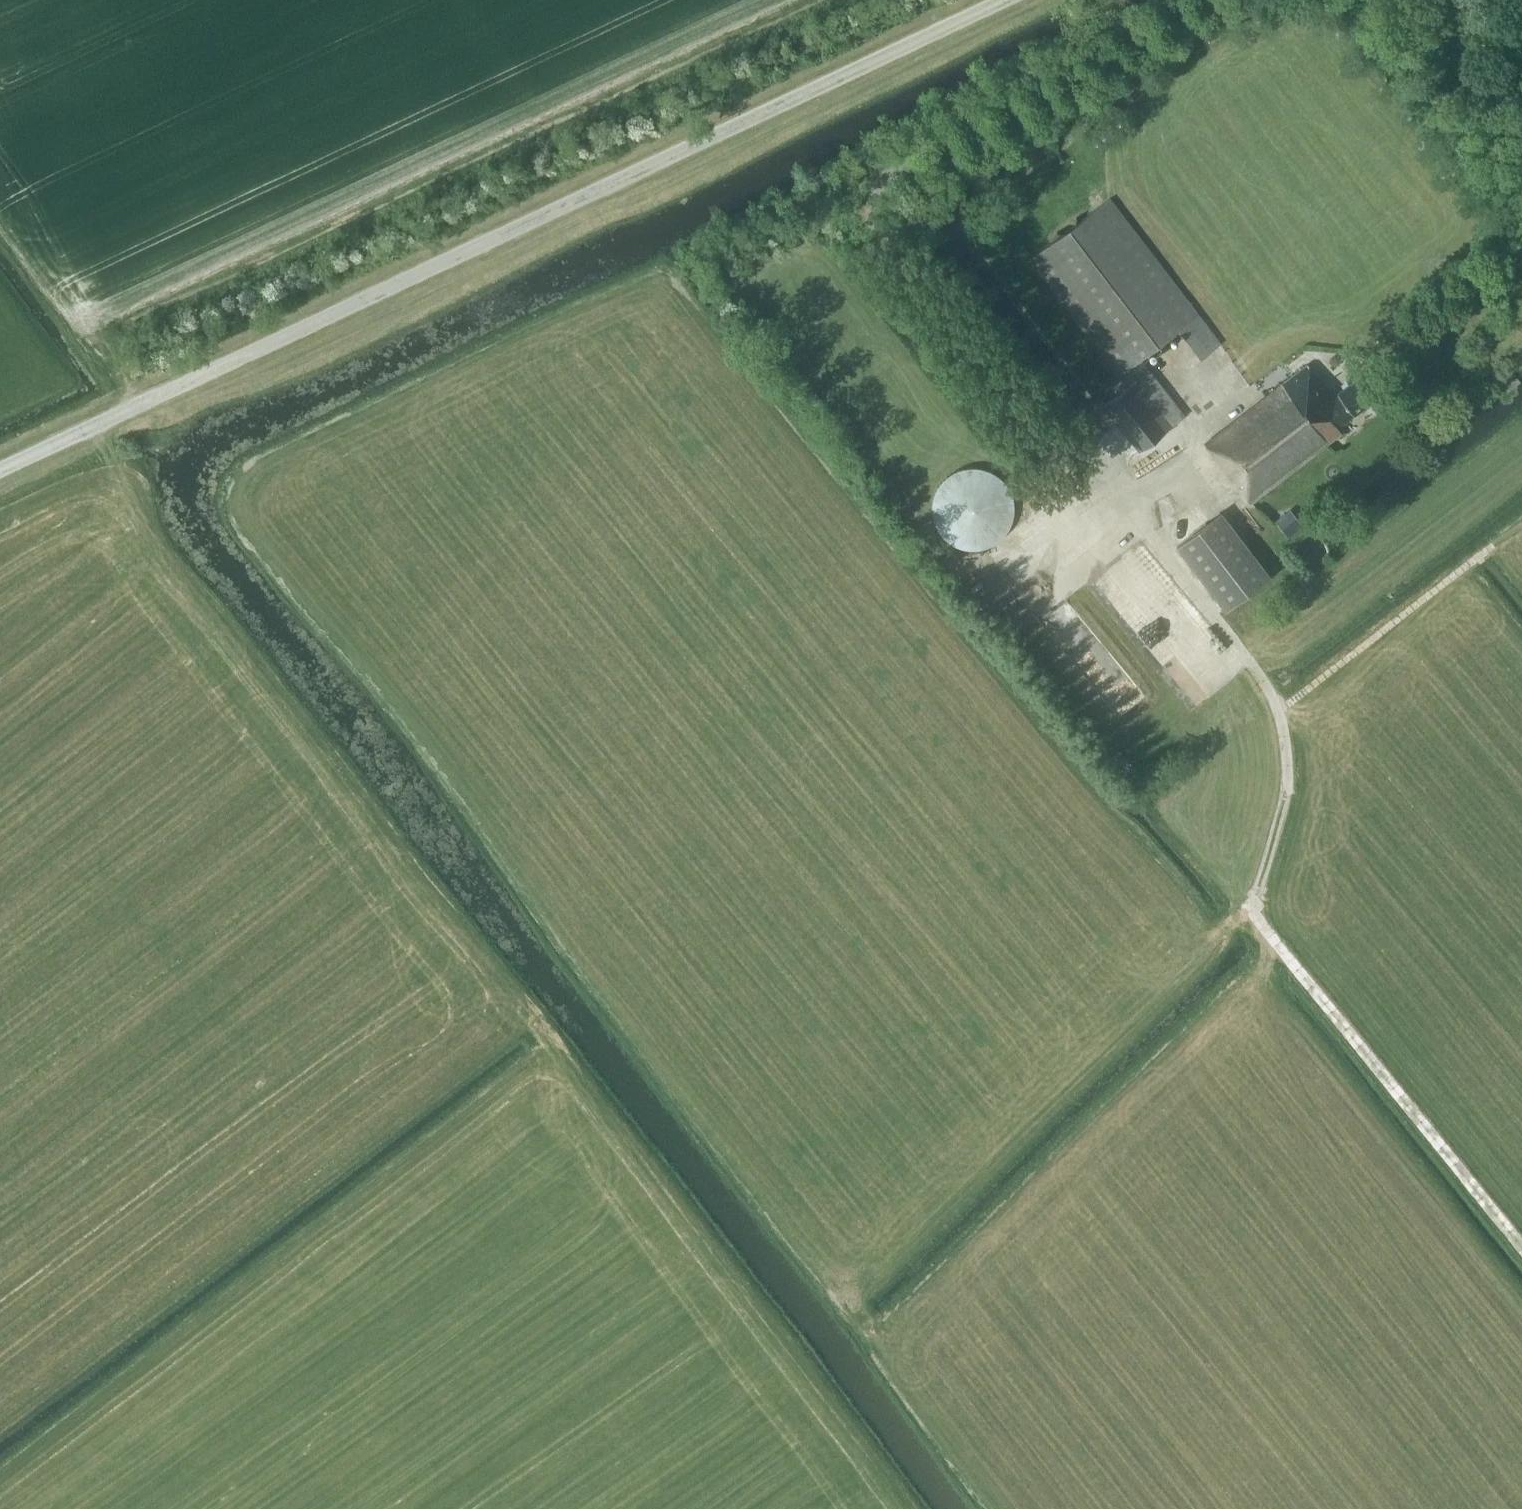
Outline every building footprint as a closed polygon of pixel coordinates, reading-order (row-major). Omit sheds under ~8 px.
[(1218,344),(1197,314),(1171,278),(1110,195),(1063,232),(1030,256),(1117,373),(1124,368),(1126,370),(1108,383),(1115,393),(1101,403),(1135,450),(1167,427),(1167,426),(1180,416),(1138,358),(1177,329),(1198,359),(1218,344)] [(1332,394),(1309,364),(1307,361),(1206,440),(1251,499),(1343,428),(1338,422),(1379,391),(1363,370),(1332,394)] [(1008,486),(1006,483),(1004,480),(1002,477),(998,474),(996,473),(994,471),(991,470),(987,468),(984,467),(982,467),(977,466),(973,466),(970,466),(966,466),(963,467),(960,468),(958,469),(955,470),(951,472),(949,474),(945,476),(943,478),(941,480),(939,484),(937,486),(935,490),(934,493),(933,495),(933,498),(932,503),(932,505),(932,510),(932,513),(933,517),(934,520),(935,522),(936,525),(937,527),(939,530),(941,532),(944,535),(947,538),(950,540),(953,542),(955,543),(960,544),(962,545),(968,546),(972,546),(977,546),(979,545),(982,545),(986,543),(990,542),(994,539),(997,537),(1000,535),(1002,533),(1004,530),(1007,526),(1009,522),(1010,520),(1010,518),(1011,516),(1012,514),(1012,510),(1013,507),(1013,504),(1013,503),(1012,500),(1012,496),(1011,492),(1010,489),(1008,486)] [(1227,605),(1270,572),(1221,508),(1178,541),(1227,605)] [(1291,508),(1275,520),(1289,538),(1304,525),(1291,508)]
